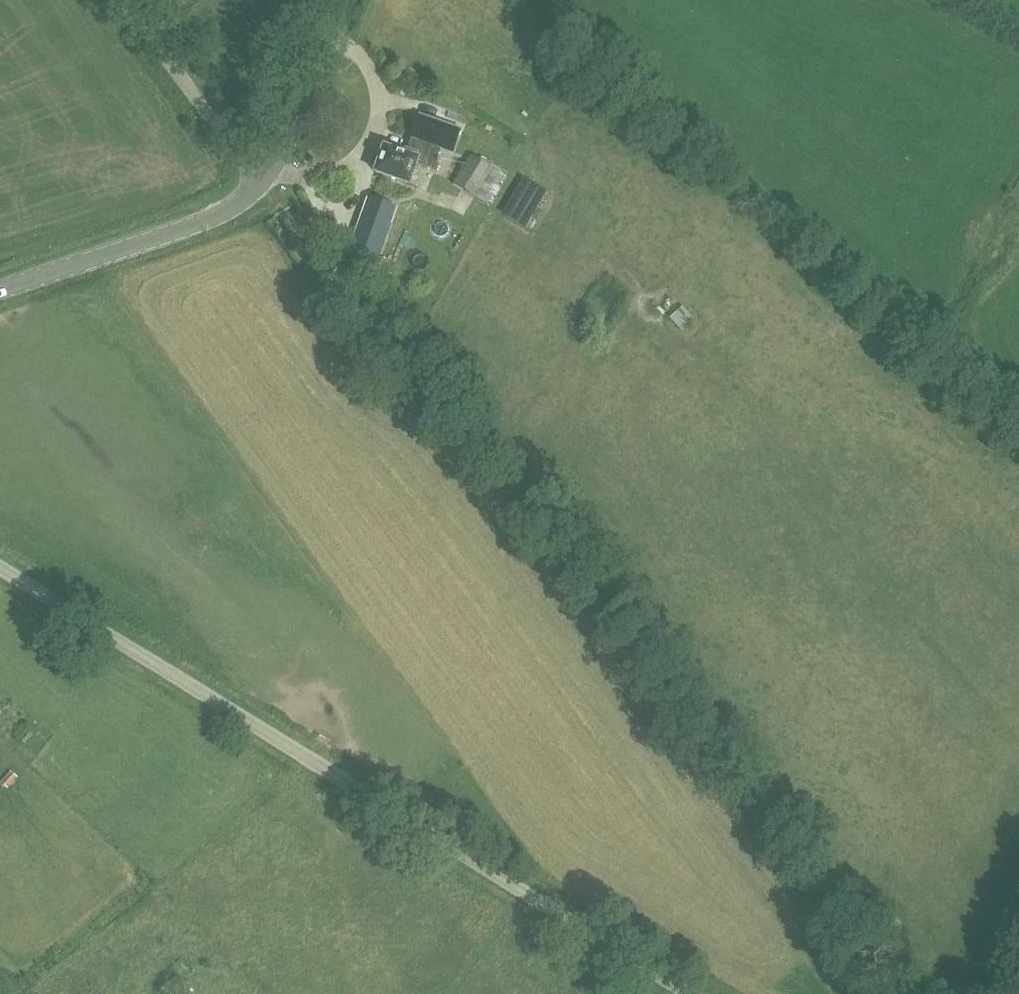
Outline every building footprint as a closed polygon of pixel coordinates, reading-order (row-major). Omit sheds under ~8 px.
[(458,130),(420,116),(408,149),(404,148),(402,154),(383,147),(379,157),(375,159),(373,162),(372,166),(374,170),(375,170),(374,172),(408,185),(416,163),(431,168),(442,137),(454,141),(458,130)] [(485,165),(471,156),(453,185),(488,207),(508,174),(488,161),(485,165)] [(374,271),(396,206),(366,196),(343,260),(374,271)] [(695,321),(683,307),(670,318),(682,332),(695,321)]
